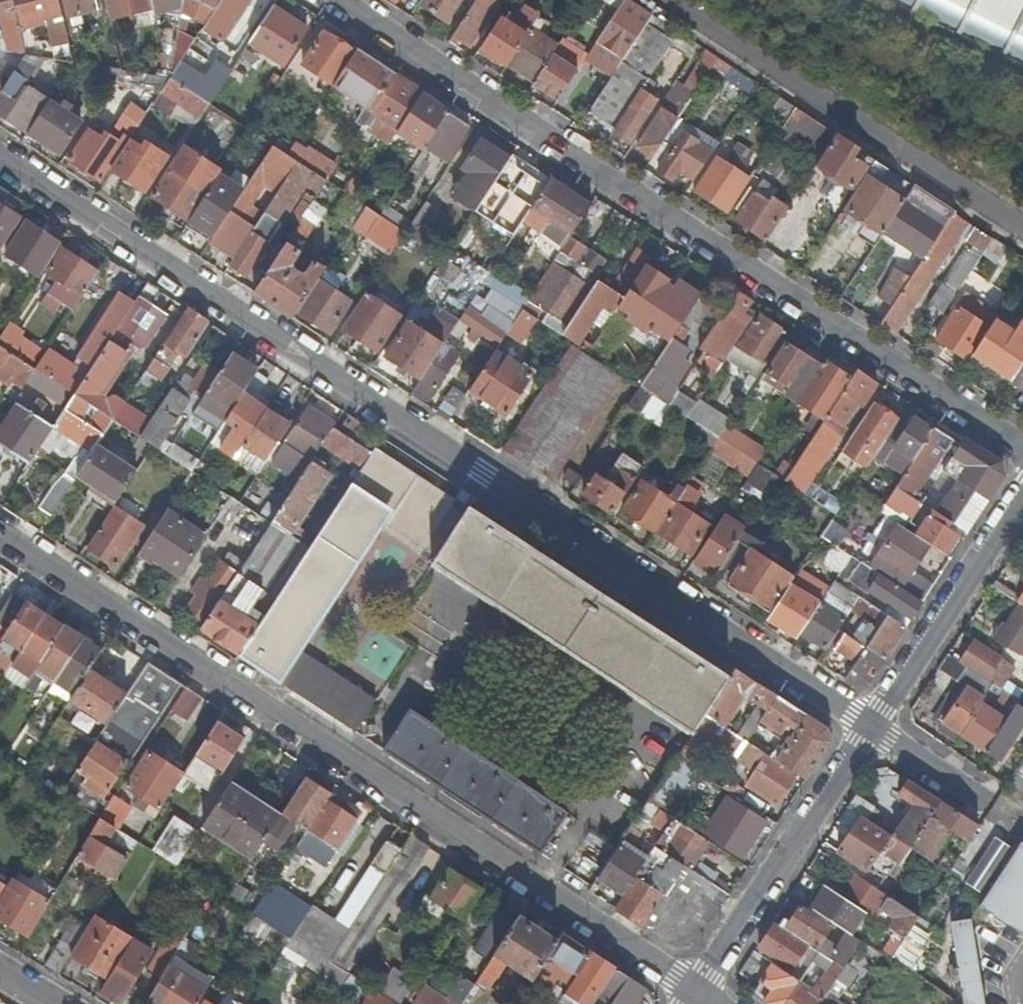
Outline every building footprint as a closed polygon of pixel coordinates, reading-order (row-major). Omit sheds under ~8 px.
[(4,50),(25,54),(12,0),(0,0),(0,27),(3,40),(6,40),(4,50)] [(25,54),(46,57),(73,61),(66,33),(58,0),(12,0),(25,54)] [(80,13),(77,0),(58,0),(66,33),(73,31),(70,15),(80,13)] [(80,13),(96,9),(94,0),(77,0),(80,13)] [(180,12),(182,0),(151,0),(154,13),(161,11),(175,8),(176,13),(180,12)] [(205,23),(220,0),(182,0),(180,12),(190,16),(205,23)] [(205,23),(201,28),(219,40),(245,0),(220,0),(205,23)] [(417,2),(446,21),(459,0),(418,0),(417,2)] [(448,41),(453,44),(457,38),(469,45),(498,0),(475,0),(448,41)] [(528,6),(524,3),(523,4),(517,0),(510,0),(479,48),(505,65),(506,63),(529,28),(548,0),(532,0),(528,6)] [(624,55),(645,24),(651,14),(629,0),(621,0),(612,15),(628,26),(614,48),(624,55)] [(307,27),(272,5),(249,40),(284,63),(307,27)] [(169,25),(158,28),(169,77),(180,12),(176,13),(175,8),(161,11),(171,13),(169,25)] [(190,16),(180,12),(169,77),(177,65),(195,37),(186,32),(190,16)] [(645,24),(671,41),(677,31),(651,14),(645,24)] [(671,41),(645,24),(624,55),(588,110),(615,128),(647,77),(669,44),(671,41)] [(556,46),(529,28),(506,63),(533,81),(556,46)] [(300,62),(333,84),(355,51),(321,29),(300,62)] [(669,44),(689,57),(697,45),(677,31),(671,41),(669,44)] [(104,43),(107,67),(122,69),(115,40),(104,43)] [(566,45),(560,41),(556,46),(533,81),(532,84),(556,100),(576,69),(581,62),(575,58),(570,66),(558,57),(566,45)] [(395,74),(357,49),(355,51),(333,84),(365,106),(356,121),(362,125),(372,110),(395,74)] [(7,80),(25,54),(4,50),(0,50),(0,76),(7,80)] [(698,65),(708,72),(717,58),(707,51),(698,65)] [(46,57),(25,54),(7,80),(0,92),(0,115),(27,132),(47,101),(23,85),(30,74),(33,76),(46,57)] [(253,62),(240,54),(228,72),(225,76),(239,85),(253,62)] [(213,63),(202,81),(194,93),(209,102),(225,76),(228,72),(213,63)] [(194,93),(202,81),(177,65),(169,77),(194,93)] [(100,76),(116,78),(122,69),(107,67),(105,67),(101,66),(100,76)] [(114,82),(161,89),(169,77),(122,69),(116,78),(114,82)] [(588,76),(576,69),(556,100),(550,108),(562,116),(588,76)] [(421,92),(395,74),(372,110),(378,114),(397,127),(421,92)] [(175,100),(199,117),(209,102),(194,93),(169,77),(161,89),(152,103),(167,113),(175,100)] [(653,81),(647,77),(615,128),(612,132),(628,142),(656,100),(645,92),(653,81)] [(683,100),(687,102),(689,99),(670,86),(657,105),(661,108),(672,116),(683,100)] [(400,131),(424,147),(447,112),(423,95),(400,131)] [(672,116),(661,108),(636,146),(651,157),(677,117),(687,102),(683,100),(672,116)] [(58,108),(47,101),(27,132),(59,153),(80,123),(66,114),(71,106),(63,101),(58,108)] [(790,117),(829,143),(834,134),(795,109),(790,117)] [(371,125),(378,114),(372,110),(362,125),(352,140),(362,147),(372,131),(375,127),(371,125)] [(468,126),(447,112),(424,147),(410,168),(415,171),(429,150),(446,161),(468,126)] [(397,127),(378,114),(371,125),(375,127),(372,131),(388,141),(397,127)] [(132,133),(138,124),(124,115),(115,128),(123,133),(129,137),(132,133)] [(683,133),(688,125),(677,117),(651,157),(662,163),(657,170),(671,179),(679,167),(694,177),(711,151),(683,133)] [(683,133),(711,151),(717,142),(689,124),(688,125),(683,133)] [(102,135),(88,126),(66,158),(101,181),(109,168),(129,137),(123,133),(118,139),(105,130),(102,135)] [(166,156),(132,133),(129,137),(109,168),(143,190),(166,156)] [(845,154),(851,145),(834,134),(829,143),(815,164),(850,188),(864,167),(845,154)] [(453,195),(475,209),(499,173),(509,158),(480,140),(461,168),(468,172),(453,195)] [(735,142),(728,157),(747,165),(754,150),(735,142)] [(305,151),(294,143),(287,154),(297,160),(326,179),(333,168),(335,166),(307,148),(305,151)] [(269,170),(284,180),(297,160),(287,154),(272,144),(208,243),(225,254),(245,222),(235,215),(243,204),(246,206),(269,170)] [(219,169),(182,146),(150,195),(187,219),(219,169)] [(695,190),(727,211),(749,178),(717,157),(695,190)] [(305,184),(318,192),(326,179),(297,160),(284,180),(253,227),(232,259),(229,264),(246,275),(305,184)] [(912,186),(873,160),(842,208),(848,212),(863,222),(855,234),(873,246),(881,234),(883,231),(884,230),(912,186)] [(520,187),(499,173),(475,209),(475,210),(513,235),(523,221),(550,179),(529,165),(519,180),(524,183),(520,187)] [(359,185),(333,168),(326,179),(351,196),(359,185)] [(245,222),(253,227),(284,180),(269,170),(246,206),(243,204),(235,215),(245,222)] [(241,189),(218,174),(188,220),(211,235),(241,189)] [(561,226),(572,233),(590,205),(550,179),(523,221),(540,233),(543,228),(555,235),(561,226)] [(426,185),(432,189),(435,184),(429,180),(426,185)] [(923,256),(952,212),(912,186),(884,230),(923,256)] [(735,219),(766,239),(787,207),(771,196),(768,201),(754,191),(748,200),(743,196),(735,208),(740,211),(735,219)] [(438,213),(423,203),(411,221),(404,231),(419,241),(438,213)] [(404,216),(386,204),(379,215),(404,231),(411,221),(404,216)] [(21,218),(0,205),(0,251),(21,218)] [(379,242),(392,251),(404,231),(379,215),(365,206),(357,219),(371,228),(374,223),(385,230),(378,241),(379,242)] [(855,234),(863,222),(848,212),(840,224),(855,234)] [(927,282),(966,221),(952,212),(923,256),(891,305),(879,323),(894,333),(927,282)] [(371,228),(357,219),(352,227),(377,244),(379,242),(378,241),(385,230),(374,223),(371,228)] [(26,222),(4,255),(37,276),(59,243),(26,222)] [(253,227),(245,222),(225,254),(232,259),(253,227)] [(966,238),(983,250),(991,238),(974,226),(966,238)] [(587,251),(568,238),(530,296),(522,309),(536,318),(541,321),(587,251)] [(297,250),(285,243),(252,292),(292,318),(324,268),(313,261),(305,273),(299,274),(290,269),(289,262),(297,250)] [(48,294),(73,310),(98,273),(61,249),(46,273),(57,280),(48,294)] [(596,280),(561,334),(588,351),(617,307),(623,298),(641,270),(645,264),(650,257),(637,249),(620,275),(620,286),(615,293),(596,280)] [(607,264),(587,251),(541,321),(561,334),(596,280),(607,264)] [(929,301),(943,310),(977,259),(969,253),(947,286),(942,282),(929,301)] [(435,270),(451,281),(460,268),(444,257),(435,270)] [(667,279),(645,264),(641,270),(623,298),(617,307),(630,315),(627,319),(646,332),(649,328),(669,340),(699,294),(678,281),(673,290),(664,283),(667,279)] [(464,289),(472,276),(460,268),(451,281),(464,289)] [(530,296),(491,270),(482,282),(494,290),(509,300),(512,302),(522,309),(530,296)] [(318,281),(298,312),(329,333),(350,301),(318,281)] [(149,301),(157,289),(147,283),(137,299),(119,325),(127,330),(125,334),(144,346),(166,313),(149,301)] [(81,362),(91,369),(109,342),(119,325),(137,299),(115,286),(98,311),(112,320),(109,325),(102,321),(81,354),(85,356),(81,362)] [(503,309),(509,300),(494,290),(487,299),(503,309)] [(698,359),(716,371),(724,359),(734,344),(753,316),(745,311),(752,299),(737,290),(699,348),(703,350),(698,359)] [(366,293),(343,328),(377,351),(400,316),(366,293)] [(714,302),(699,293),(699,294),(669,340),(639,385),(668,404),(677,390),(679,387),(676,380),(687,363),(680,359),(686,350),(679,346),(689,331),(693,334),(714,302)] [(483,317),(467,306),(458,320),(471,328),(466,336),(474,341),(479,334),(498,346),(515,320),(522,309),(512,302),(499,320),(491,314),(493,312),(488,309),(483,317)] [(935,339),(967,360),(972,351),(988,327),(956,306),(935,339)] [(145,371),(157,380),(177,350),(186,356),(208,323),(186,309),(145,371)] [(529,329),(536,318),(522,309),(515,320),(529,329)] [(737,347),(765,365),(786,332),(759,314),(737,347)] [(1014,333),(994,319),(988,327),(972,351),(1011,378),(1022,359),(1022,339),(1014,333)] [(1022,339),(1022,319),(1014,333),(1022,339)] [(384,357),(419,380),(442,345),(407,322),(384,357)] [(457,343),(447,337),(442,345),(419,380),(412,390),(427,400),(457,354),(451,351),(457,343)] [(125,352),(109,342),(91,369),(87,376),(75,395),(113,420),(120,410),(124,404),(112,396),(104,401),(97,396),(125,352)] [(786,392),(798,401),(816,373),(804,365),(809,357),(786,342),(767,372),(790,387),(786,392)] [(765,365),(737,347),(734,344),(724,359),(755,379),(765,365)] [(21,390),(28,380),(35,369),(0,346),(0,366),(15,376),(11,383),(21,390)] [(573,347),(505,451),(550,481),(618,377),(573,347)] [(67,362),(47,350),(35,369),(75,395),(87,376),(74,367),(77,362),(70,357),(67,362)] [(531,375),(495,350),(469,390),(506,414),(531,375)] [(256,373),(230,356),(218,374),(207,391),(233,408),(242,394),(245,389),(256,373)] [(1011,378),(1011,379),(1022,387),(1022,359),(1011,378)] [(851,379),(824,361),(816,373),(798,401),(825,418),(851,379)] [(180,411),(190,417),(192,414),(207,391),(218,374),(216,373),(219,370),(207,363),(205,367),(203,366),(188,390),(179,384),(175,390),(172,388),(146,427),(139,437),(152,446),(165,454),(172,444),(162,437),(180,411)] [(28,380),(66,407),(75,395),(35,369),(28,380)] [(856,402),(861,405),(877,381),(858,369),(851,379),(825,418),(823,421),(841,434),(847,425),(843,422),(856,402)] [(157,380),(145,371),(141,378),(153,386),(157,380)] [(268,380),(256,373),(245,389),(257,397),(268,380)] [(1011,379),(1008,383),(1022,394),(1022,387),(1011,379)] [(627,404),(667,430),(679,412),(668,404),(639,385),(627,404)] [(453,388),(436,413),(449,421),(465,396),(453,388)] [(696,402),(677,390),(668,404),(679,412),(686,416),(693,406),(696,402)] [(233,408),(207,391),(192,414),(218,431),(224,421),(233,408)] [(266,409),(242,394),(233,408),(224,421),(234,427),(223,444),(237,453),(266,409)] [(38,506),(51,514),(76,477),(96,445),(113,420),(75,395),(66,407),(53,427),(68,437),(68,441),(72,443),(76,442),(86,448),(73,456),(65,474),(52,485),(38,506)] [(29,463),(53,427),(39,417),(46,406),(37,400),(30,412),(17,404),(0,431),(0,444),(29,463)] [(842,450),(866,467),(873,457),(897,420),(872,403),(849,439),(842,450)] [(281,443),(310,462),(332,428),(335,423),(306,405),(281,443)] [(725,426),(693,406),(686,416),(696,423),(718,437),(725,426)] [(233,458),(258,474),(290,424),(266,409),(237,453),(233,458)] [(146,427),(120,410),(113,420),(139,437),(146,427)] [(932,431),(903,411),(897,420),(873,457),(902,476),(932,431)] [(338,431),(371,453),(375,448),(381,436),(349,415),(338,431)] [(809,482),(841,434),(823,421),(803,450),(783,480),(802,492),(809,482)] [(690,431),(713,446),(718,437),(696,423),(690,431)] [(726,443),(733,432),(725,426),(718,437),(726,443)] [(348,489),(371,453),(338,431),(332,428),(310,462),(309,464),(270,523),(288,535),(327,476),(348,489)] [(959,444),(934,428),(932,431),(902,476),(895,486),(912,497),(931,467),(940,472),(941,470),(959,444)] [(745,440),(733,432),(726,443),(738,450),(745,440)] [(963,438),(959,444),(941,470),(956,479),(987,499),(988,500),(1003,478),(1001,463),(963,438)] [(199,461),(172,444),(165,454),(191,472),(199,461)] [(135,471),(96,445),(76,477),(90,486),(82,498),(107,514),(113,505),(115,502),(135,471)] [(795,445),(776,475),(778,477),(783,480),(803,450),(795,445)] [(11,454),(0,448),(0,476),(11,454)] [(318,535),(309,548),(240,655),(239,656),(318,708),(356,733),(377,701),(338,676),(299,650),(348,574),(379,527),(419,553),(421,549),(454,500),(414,473),(375,448),(371,453),(348,489),(344,495),(318,535)] [(741,487),(763,501),(778,477),(776,475),(757,463),(741,487)] [(562,478),(574,486),(581,475),(569,467),(562,478)] [(622,494),(624,495),(635,479),(621,470),(610,486),(595,476),(583,495),(610,513),(622,494)] [(621,508),(657,532),(686,487),(689,483),(675,474),(662,493),(640,479),(621,508)] [(966,532),(987,499),(956,479),(934,511),(950,522),(966,532)] [(914,516),(922,503),(920,502),(912,497),(895,486),(885,501),(901,512),(903,509),(914,516)] [(698,494),(686,487),(657,532),(690,554),(709,524),(687,510),(698,494)] [(819,489),(813,499),(836,512),(842,503),(819,489)] [(318,535),(344,495),(335,490),(309,530),(318,535)] [(216,520),(233,529),(245,507),(229,497),(216,520)] [(467,508),(454,500),(421,549),(434,558),(431,563),(432,564),(433,563),(690,732),(689,734),(691,735),(705,714),(727,680),(636,621),(644,608),(566,557),(558,569),(469,511),(470,509),(467,507),(467,508)] [(143,524),(113,505),(107,514),(86,547),(115,566),(131,542),(143,524)] [(945,530),(950,522),(934,511),(930,509),(918,527),(914,525),(909,531),(929,544),(945,555),(957,537),(945,530)] [(140,550),(179,577),(205,536),(166,510),(153,530),(141,549),(140,550)] [(700,566),(714,575),(736,541),(742,532),(744,529),(723,515),(693,561),(700,565),(700,566)] [(821,538),(840,547),(848,529),(829,521),(821,538)] [(201,629),(240,655),(309,548),(288,535),(270,523),(243,564),(237,573),(205,623),(201,629)] [(908,576),(929,544),(909,531),(897,523),(876,555),(908,576)] [(153,530),(143,524),(131,542),(141,549),(153,530)] [(761,545),(742,532),(736,541),(750,550),(727,585),(767,612),(791,576),(756,553),(761,545)] [(1020,542),(1012,553),(1022,560),(1022,544),(1020,542)] [(826,569),(836,576),(850,555),(839,549),(826,569)] [(223,564),(237,573),(243,564),(229,555),(223,564)] [(868,592),(910,619),(921,602),(850,555),(836,576),(833,580),(843,586),(853,571),(873,584),(868,592)] [(237,573),(223,564),(218,561),(186,610),(205,623),(237,573)] [(826,592),(851,608),(859,597),(843,586),(833,580),(826,592)] [(770,621),(796,638),(800,632),(818,604),(792,587),(770,621)] [(1,639),(24,603),(11,595),(0,611),(0,640),(1,639)] [(864,620),(873,606),(859,597),(851,608),(850,611),(864,620)] [(45,615),(25,602),(24,603),(1,639),(21,651),(45,615)] [(844,619),(818,604),(800,632),(825,648),(828,644),(838,629),(841,624),(844,619)] [(1020,604),(1006,625),(1003,622),(993,636),(1022,655),(1022,605),(1020,604)] [(873,606),(864,620),(869,623),(857,642),(884,659),(905,627),(873,606)] [(63,627),(45,615),(21,651),(4,677),(22,689),(24,686),(63,627)] [(846,628),(841,624),(838,629),(843,633),(846,628)] [(67,629),(63,627),(24,686),(35,692),(46,676),(54,681),(82,639),(67,629)] [(852,667),(844,680),(855,687),(868,683),(884,659),(857,642),(843,633),(838,629),(828,644),(834,648),(831,653),(852,667)] [(100,652),(82,639),(54,681),(47,692),(55,698),(57,696),(67,703),(68,701),(89,670),(100,652)] [(985,680),(999,659),(1000,657),(973,639),(959,662),(985,680)] [(938,729),(956,741),(960,735),(981,703),(993,685),(985,680),(959,662),(946,654),(941,663),(959,675),(956,680),(960,683),(936,718),(943,722),(938,729)] [(1013,667),(999,659),(985,680),(993,685),(999,689),(1013,667)] [(136,752),(181,685),(148,663),(127,695),(106,726),(61,795),(99,819),(105,808),(113,796),(114,795),(106,790),(124,763),(136,752)] [(742,695),(766,711),(777,695),(735,668),(727,680),(705,714),(722,725),(723,726),(742,695)] [(127,695),(89,670),(68,701),(106,726),(127,695)] [(187,721),(202,698),(185,687),(170,710),(187,721)] [(992,711),(981,703),(960,735),(985,751),(1015,705),(1018,701),(1004,692),(992,711)] [(785,750),(778,762),(805,780),(830,742),(827,728),(777,695),(766,711),(760,721),(787,739),(781,747),(785,750)] [(1015,705),(985,751),(999,760),(1022,723),(1022,710),(1015,705)] [(382,751),(384,752),(386,750),(539,851),(538,852),(540,854),(567,812),(564,811),(564,812),(411,712),(411,710),(409,709),(382,751)] [(717,734),(722,725),(705,714),(691,735),(676,758),(694,769),(717,734)] [(197,751),(225,769),(244,740),(216,721),(197,751)] [(738,748),(743,739),(723,726),(722,725),(717,734),(738,748)] [(765,755),(766,754),(747,741),(743,739),(738,748),(732,757),(754,771),(746,785),(775,804),(794,774),(765,755)] [(225,769),(197,751),(194,755),(222,773),(225,769)] [(134,803),(154,817),(182,773),(150,752),(126,787),(139,795),(134,803)] [(296,821),(308,828),(325,801),(329,795),(304,779),(280,816),(267,835),(281,845),(296,821)] [(913,805),(893,836),(908,846),(909,846),(939,801),(907,780),(898,795),(913,805)] [(729,781),(724,789),(739,799),(744,791),(729,781)] [(202,825),(252,858),(263,841),(267,835),(280,816),(230,783),(202,825)] [(890,815),(856,793),(847,807),(861,816),(882,829),(890,815)] [(130,807),(113,796),(105,808),(122,819),(130,807)] [(749,811),(752,807),(741,800),(727,822),(722,819),(711,837),(742,858),(765,822),(749,811)] [(342,812),(325,801),(308,828),(306,830),(336,849),(353,822),(355,820),(342,812)] [(648,820),(664,831),(673,818),(648,801),(623,839),(628,842),(630,837),(635,840),(648,820)] [(945,825),(969,841),(978,827),(939,801),(909,846),(925,857),(945,825)] [(116,829),(122,819),(105,808),(99,819),(113,828),(116,829)] [(903,855),(908,846),(893,836),(882,829),(861,816),(838,851),(865,869),(883,842),(903,855)] [(103,845),(113,828),(99,819),(77,854),(107,872),(118,854),(103,845)] [(160,847),(179,859),(195,835),(176,822),(160,847)] [(344,854),(362,828),(353,822),(336,849),(344,854)] [(671,836),(664,831),(654,847),(683,866),(689,870),(707,841),(680,823),(671,836)] [(281,845),(267,835),(263,841),(278,850),(281,845)] [(346,973),(428,846),(411,835),(401,850),(385,875),(328,962),(346,973)] [(1019,840),(979,904),(1022,933),(1022,842),(1019,840)] [(370,865),(385,875),(401,850),(386,841),(370,865)] [(645,861),(619,845),(597,879),(622,896),(637,872),(645,861)] [(648,856),(677,875),(683,866),(654,847),(648,856)] [(385,875),(370,865),(334,920),(311,905),(307,911),(289,938),(319,956),(328,962),(385,875)] [(683,866),(677,875),(667,891),(643,927),(675,947),(700,942),(729,896),(689,870),(683,866)] [(431,899),(445,908),(463,920),(481,891),(449,870),(431,899)] [(647,878),(637,872),(622,896),(614,908),(643,927),(667,891),(652,881),(654,877),(649,874),(647,878)] [(880,908),(888,896),(879,889),(857,875),(856,874),(841,897),(864,912),(874,918),(880,908)] [(28,935),(49,902),(11,880),(0,899),(0,918),(28,935)] [(289,938),(307,911),(270,885),(264,895),(251,914),(266,923),(272,927),(289,938)] [(824,886),(810,908),(850,933),(864,912),(841,897),(824,886)] [(445,908),(431,899),(426,896),(419,906),(438,919),(445,908)] [(895,917),(889,928),(905,938),(919,916),(888,896),(880,908),(895,917)] [(472,951),(489,962),(519,917),(502,906),(472,951)] [(799,906),(786,928),(817,947),(831,926),(799,906)] [(268,933),(272,927),(266,923),(251,914),(247,920),(268,933)] [(132,938),(93,915),(85,929),(69,954),(108,978),(130,941),(132,938)] [(556,942),(519,917),(489,962),(484,970),(496,978),(506,962),(531,979),(556,942)] [(71,921),(43,968),(56,976),(69,954),(85,929),(71,921)] [(971,921),(951,923),(964,1003),(984,1003),(971,921)] [(798,958),(810,965),(819,951),(774,923),(758,947),(791,969),(798,958)] [(889,928),(875,950),(891,960),(905,938),(889,928)] [(928,944),(910,932),(895,956),(913,967),(928,944)] [(572,971),(577,974),(591,953),(562,933),(556,942),(531,979),(546,989),(550,984),(551,984),(556,977),(560,980),(567,977),(572,971)] [(834,958),(845,965),(852,955),(861,941),(850,933),(834,958)] [(130,941),(108,978),(99,993),(119,1003),(141,966),(149,952),(130,941)] [(865,963),(874,949),(861,941),(852,955),(865,963)] [(153,1003),(197,1003),(206,989),(185,977),(191,967),(184,963),(193,949),(182,942),(176,953),(159,980),(147,1000),(153,1003)] [(146,972),(159,980),(176,953),(163,945),(146,972)] [(749,979),(763,958),(753,951),(739,972),(749,979)] [(583,1003),(593,1003),(598,996),(606,983),(616,968),(591,953),(577,974),(565,992),(583,1003)] [(310,971),(319,977),(328,962),(319,956),(310,971)] [(910,971),(913,967),(895,956),(893,959),(910,971)] [(336,988),(346,973),(328,962),(319,977),(336,988)] [(764,1003),(784,1003),(797,984),(799,981),(772,963),(751,996),(764,1003)] [(645,987),(616,968),(606,983),(619,991),(611,1003),(634,1003),(645,987)] [(368,987),(395,1003),(407,1003),(418,987),(391,970),(386,977),(378,972),(368,987)] [(474,985),(460,975),(444,999),(424,986),(412,1003),(462,1003),(474,985)] [(606,983),(598,996),(610,1003),(611,1003),(619,991),(606,983)] [(822,1001),(797,984),(784,1003),(820,1003),(822,1001)] [(368,987),(366,986),(361,994),(365,997),(361,1003),(395,1003),(368,987)]
